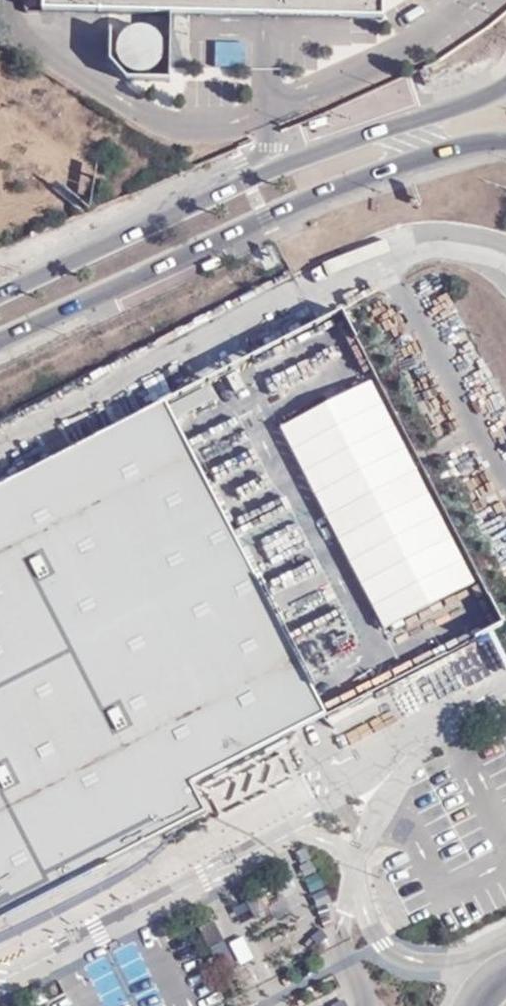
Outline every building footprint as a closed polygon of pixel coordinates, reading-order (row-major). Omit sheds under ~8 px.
[(42,13),(94,14),(266,18),(382,21),(383,0),(42,0),(42,13)] [(348,124),(414,103),(407,81),(341,102),(348,124)] [(367,378),(276,426),(386,630),(476,582),(367,378)] [(181,823),(206,811),(191,782),(325,714),(166,405),(0,490),(0,916),(181,823)] [(58,906),(122,873),(142,862),(153,853),(168,840),(181,823),(0,916),(0,934),(58,906)]
